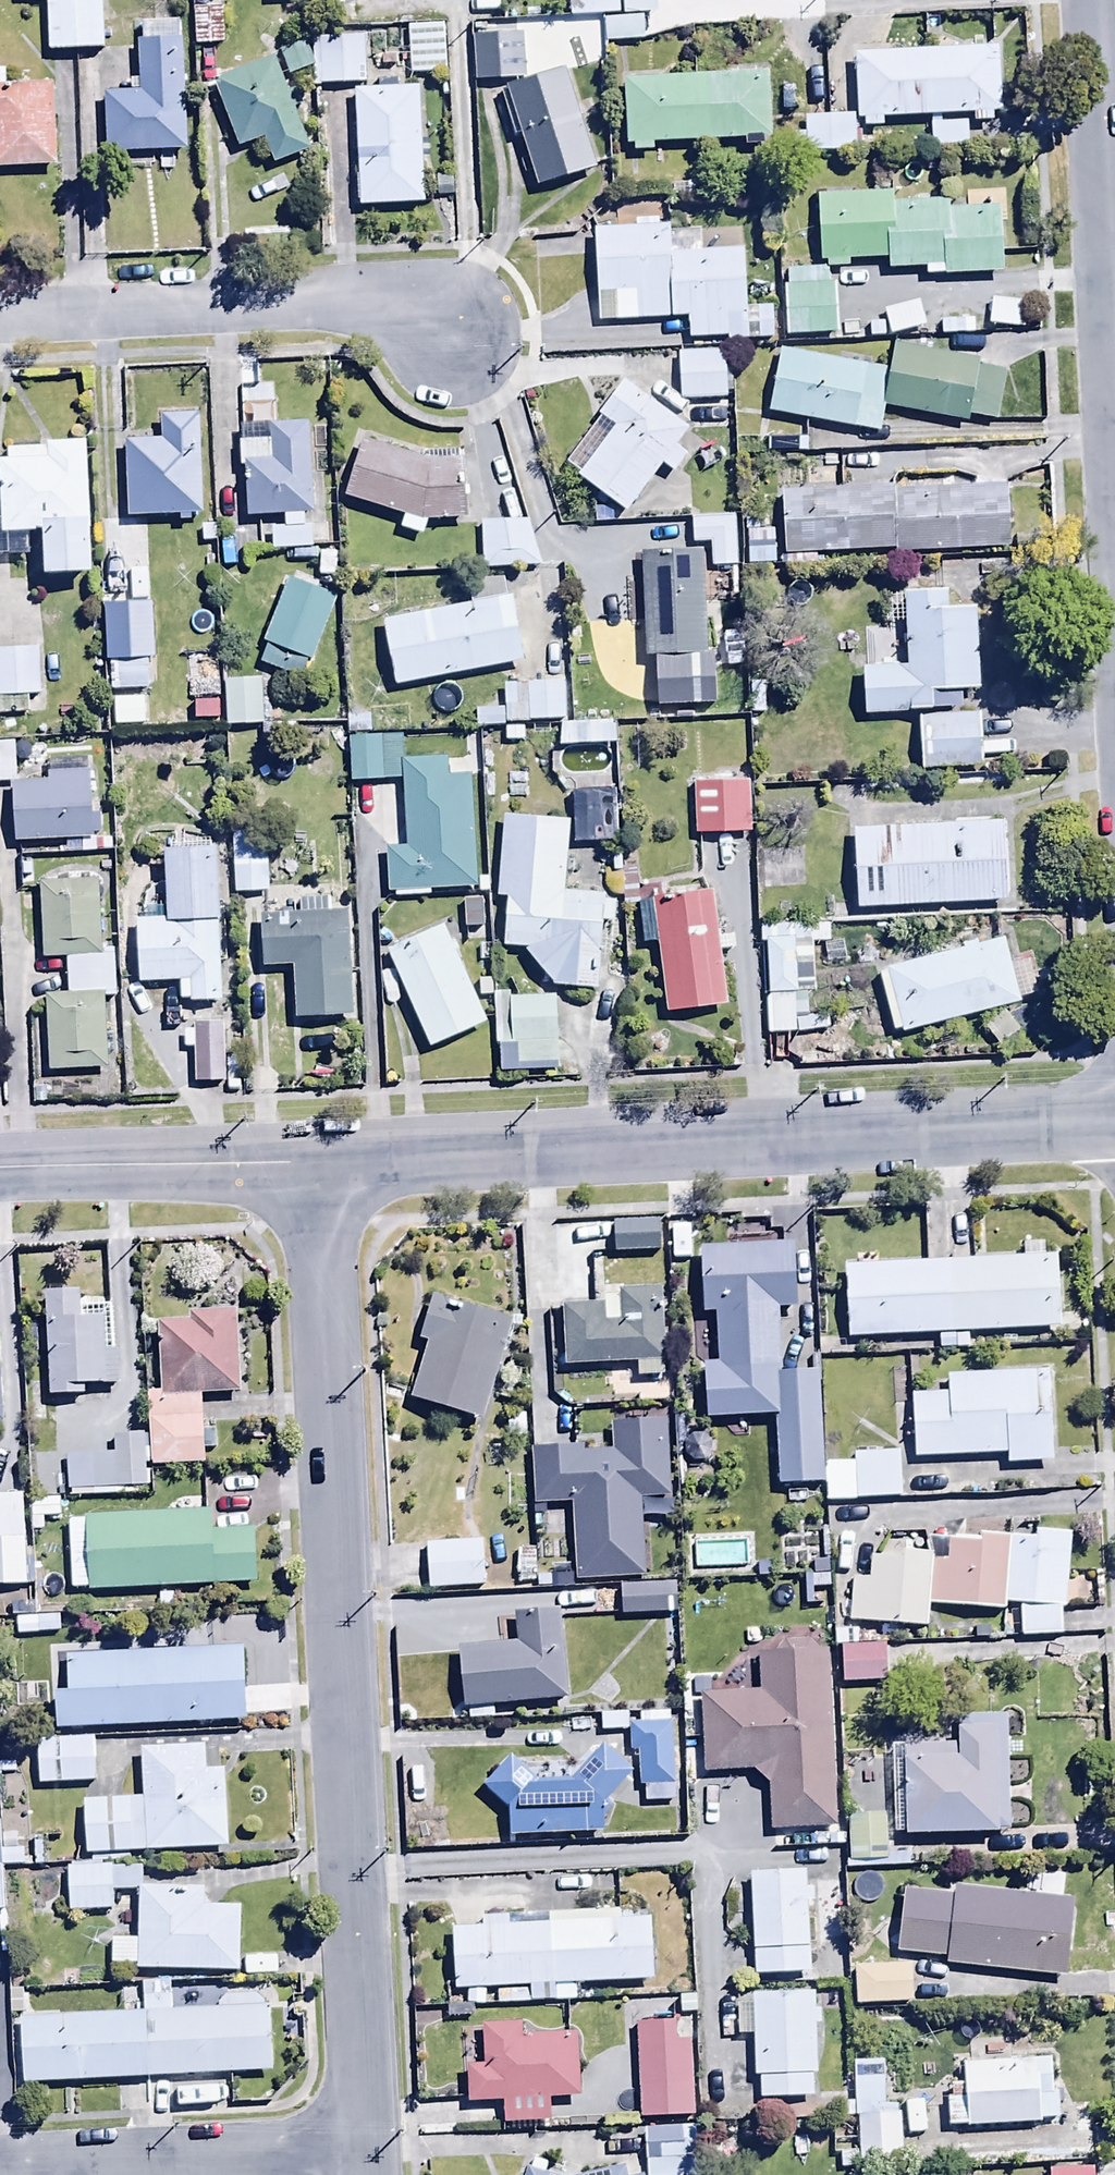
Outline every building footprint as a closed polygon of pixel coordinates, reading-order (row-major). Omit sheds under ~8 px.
[(49,54),(106,53),(106,50),(117,50),(117,30),(106,30),(106,0),(48,0),(49,54)] [(225,9),(194,10),(196,49),(227,47),(225,9)] [(647,45),(646,22),(604,24),(605,47),(647,45)] [(449,79),(447,26),(411,29),(428,43),(427,54),(412,60),(413,80),(449,79)] [(498,26),(474,26),(475,85),(526,84),(525,38),(498,38),(498,26)] [(190,155),(189,42),(182,43),(182,27),(144,27),(144,43),(140,43),(140,83),(130,84),(131,95),(108,95),(108,156),(190,155)] [(367,40),(315,41),(316,69),(316,89),(367,88),(367,40)] [(316,69),(306,44),(280,54),(290,79),(316,69)] [(930,54),(855,57),(857,123),(862,123),(862,132),(884,131),(884,122),(973,119),(974,140),(991,139),(992,118),(1001,118),(999,52),(988,52),(988,46),(930,48),(930,54)] [(275,64),(216,88),(242,151),(265,142),(277,170),(313,155),(275,64)] [(600,171),(565,73),(501,95),(517,141),(522,139),(541,191),(600,171)] [(7,87),(7,74),(0,75),(0,172),(58,170),(56,85),(7,87)] [(772,77),(625,81),(627,150),(638,150),(638,155),(656,155),(656,146),(749,143),(750,149),(767,148),(767,142),(774,142),(772,77)] [(424,90),(357,92),(360,209),(427,207),(424,90)] [(853,118),(804,119),(804,136),(794,137),(794,156),(854,155),(853,118)] [(967,150),(966,125),(930,126),(931,152),(967,150)] [(1003,203),(898,206),(897,198),(853,199),(853,192),(826,193),(827,198),(821,198),(823,264),(832,264),(832,271),(852,270),(851,262),(890,261),(891,274),(927,273),(927,278),(1005,276),(1003,203)] [(636,230),(597,231),(600,325),(691,322),(691,342),(731,341),(731,346),(774,345),(773,309),(750,310),(748,255),(705,256),(704,234),(674,235),(674,229),(665,230),(664,221),(636,222),(636,230)] [(786,289),(788,340),(839,338),(837,286),(832,287),(831,273),(789,274),(789,289),(786,289)] [(1030,304),(993,303),(992,331),(1029,332),(1030,304)] [(920,305),(886,314),(893,338),(927,329),(920,305)] [(893,373),(886,411),(970,425),(971,419),(998,424),(1007,374),(978,369),(979,362),(897,348),(893,373)] [(726,354),(680,356),(681,404),(728,402),(726,354)] [(886,411),(893,373),(781,354),(770,416),(882,435),(886,411)] [(617,430),(579,479),(628,516),(666,468),(676,475),(688,460),(677,451),(691,433),(628,384),(602,418),(617,430)] [(130,444),(132,519),(181,518),(181,524),(203,524),(201,417),(165,418),(165,444),(130,444)] [(311,426),(242,428),(243,471),(248,471),(249,521),(287,520),(288,532),(273,533),(274,553),(315,552),(314,546),(328,546),(328,530),(307,530),(306,518),(313,518),(311,426)] [(9,451),(10,463),(1,463),(2,523),(0,523),(0,560),(33,560),(32,535),(50,535),(50,579),(95,579),(90,443),(49,444),(49,451),(9,451)] [(363,443),(346,500),(408,520),(403,533),(424,538),(430,523),(467,523),(467,466),(433,464),(363,443)] [(1011,488),(783,498),(785,559),(900,553),(900,559),(1014,553),(1011,488)] [(738,520),(694,521),(694,546),(712,546),(713,570),(738,570),(738,520)] [(483,572),(542,570),(531,523),(481,525),(483,572)] [(647,660),(709,659),(706,553),(645,555),(647,660)] [(269,650),(261,667),(301,683),(338,604),(291,583),(263,648),(269,650)] [(385,623),(398,689),(527,664),(514,601),(508,602),(505,583),(468,584),(472,609),(385,623)] [(951,613),(950,594),(884,597),(885,628),(909,627),(911,670),(866,672),(867,718),(964,712),(964,693),(981,692),(978,612),(951,613)] [(154,608),(107,609),(111,695),(151,694),(150,664),(155,664),(154,608)] [(0,652),(0,718),(30,717),(29,702),(41,701),(40,651),(0,652)] [(265,684),(226,684),(227,730),(266,729),(265,684)] [(572,688),(506,688),(506,711),(477,711),(477,730),(505,730),(505,726),(567,724),(567,721),(572,721),(572,688)] [(985,717),(920,719),(922,774),(986,772),(985,717)] [(616,726),(562,727),(562,749),(617,748),(616,726)] [(432,894),(478,891),(473,781),(451,782),(450,760),(405,762),(404,739),(349,741),(350,784),(406,782),(409,849),(386,850),(388,895),(397,894),(397,902),(433,901),(432,894)] [(18,786),(19,761),(0,760),(0,786),(18,786)] [(16,788),(19,847),(95,844),(92,776),(48,777),(49,787),(16,788)] [(753,784),(695,786),(696,839),(754,838),(753,784)] [(618,795),(573,795),(573,848),(618,847),(618,795)] [(570,825),(505,820),(498,901),(506,902),(505,949),(528,952),(557,989),(598,993),(606,899),(564,895),(570,825)] [(1007,825),(855,832),(860,913),(1011,905),(1007,825)] [(268,835),(234,836),(236,895),(270,894),(268,835)] [(221,852),(167,854),(170,923),(140,923),(142,987),(183,986),(183,1004),(193,1003),(193,1006),(225,1005),(221,852)] [(99,885),(43,886),(44,962),(69,961),(70,997),(47,998),(49,1073),(108,1072),(106,998),(116,998),(115,954),(101,954),(99,885)] [(713,896),(640,906),(646,949),(660,947),(669,1017),(728,1010),(713,896)] [(483,899),(465,899),(465,931),(483,931),(483,899)] [(302,920),(263,920),(265,970),(297,970),(298,1020),(350,1019),(348,915),(333,915),(332,900),(302,901),(302,920)] [(448,927),(390,952),(432,1054),(491,1029),(448,927)] [(762,945),(768,945),(769,1037),(797,1037),(797,996),(816,996),(816,947),(831,947),(831,928),(762,929),(762,945)] [(904,1032),(906,1037),(1005,1013),(1023,1008),(1022,1003),(1039,998),(1031,966),(1014,970),(1007,942),(889,970),(890,976),(881,978),(895,1035),(904,1032)] [(511,996),(496,996),(496,1048),(503,1048),(504,1075),(558,1074),(557,1001),(511,1001),(511,996)] [(224,1027),(195,1027),(195,1034),(186,1034),(185,1051),(196,1052),(196,1084),(223,1085),(224,1027)] [(790,1041),(770,1041),(770,1068),(790,1068),(790,1041)] [(661,1223),(615,1225),(616,1256),(662,1255),(661,1223)] [(738,1253),(703,1254),(705,1318),(717,1318),(719,1368),(707,1368),(709,1424),(776,1422),(778,1490),(823,1488),(818,1377),(782,1378),(780,1314),(798,1313),(796,1250),(775,1251),(774,1237),(738,1238),(738,1253)] [(849,1272),(849,1343),(1064,1332),(1060,1262),(849,1272)] [(119,1355),(113,1355),(111,1308),(82,1309),(81,1295),(49,1298),(52,1401),(87,1400),(86,1390),(120,1389),(119,1355)] [(606,1311),(566,1311),(566,1370),(637,1370),(637,1380),(665,1380),(665,1296),(606,1296),(606,1311)] [(428,1346),(411,1403),(483,1425),(513,1323),(435,1299),(422,1344),(428,1346)] [(188,1324),(159,1324),(162,1397),(150,1398),(153,1472),(205,1470),(203,1400),(241,1399),(238,1316),(234,1316),(233,1308),(215,1309),(215,1317),(188,1318),(188,1324)] [(951,1398),(915,1399),(916,1463),(1009,1461),(1009,1467),(1053,1466),(1051,1377),(950,1379),(951,1398)] [(616,1454),(536,1457),(538,1507),(573,1506),(575,1586),(647,1583),(644,1502),(670,1501),(668,1427),(615,1429),(616,1454)] [(68,1461),(70,1501),(146,1500),(146,1488),(150,1488),(150,1474),(145,1474),(145,1467),(151,1467),(150,1441),(114,1441),(114,1461),(68,1461)] [(825,1467),(827,1504),(904,1503),(903,1455),(855,1456),(855,1467),(825,1467)] [(28,1590),(25,1498),(0,1499),(0,1591),(28,1590)] [(61,1504),(33,1504),(32,1534),(42,1534),(42,1521),(61,1521),(61,1504)] [(212,1516),(71,1522),(74,1595),(159,1591),(160,1615),(201,1614),(200,1590),(258,1587),(256,1534),(213,1536),(212,1516)] [(1038,1543),(982,1542),(982,1545),(931,1543),(931,1558),(921,1558),(922,1544),(887,1542),(874,1564),(873,1583),(853,1581),(851,1610),(842,1609),(841,1625),(929,1631),(931,1608),(1007,1614),(1008,1609),(1024,1610),(1022,1640),(1065,1640),(1067,1606),(1092,1606),(1093,1582),(1069,1581),(1073,1538),(1039,1536),(1038,1543)] [(482,1546),(428,1548),(430,1593),(484,1591),(482,1546)] [(673,1590),(621,1590),(621,1619),(673,1618),(673,1590)] [(461,1654),(465,1712),(556,1707),(556,1703),(569,1702),(561,1615),(516,1617),(518,1651),(461,1654)] [(885,1649),(841,1650),(842,1687),(886,1686),(885,1649)] [(244,1651),(69,1658),(70,1696),(56,1697),(58,1732),(247,1725),(244,1651)] [(763,1696),(703,1698),(704,1777),(757,1774),(768,1787),(770,1837),(837,1834),(830,1657),(761,1660),(763,1696)] [(893,1752),(895,1836),(908,1836),(908,1840),(1008,1836),(1003,1721),(960,1723),(961,1749),(893,1752)] [(676,1725),(632,1725),(632,1754),(638,1754),(639,1790),(647,1790),(647,1807),(677,1807),(676,1725)] [(94,1743),(40,1744),(40,1787),(95,1786),(94,1743)] [(514,1761),(488,1789),(510,1810),(511,1840),(605,1835),(604,1811),(633,1777),(602,1750),(572,1784),(542,1786),(514,1761)] [(146,1801),(84,1804),(87,1858),(91,1858),(92,1866),(131,1864),(130,1857),(230,1853),(226,1774),(208,1775),(207,1751),(144,1753),(146,1801)] [(0,1838),(3,1871),(27,1871),(26,1852),(16,1852),(15,1837),(0,1838)] [(142,1870),(69,1871),(69,1916),(114,1916),(115,1894),(142,1895),(140,1942),(114,1942),(113,1969),(140,1970),(140,1975),(242,1978),(244,1910),(207,1910),(207,1891),(143,1892),(142,1870)] [(808,1876),(752,1878),(755,1979),(811,1978),(808,1876)] [(957,1900),(904,1895),(900,1957),(948,1962),(947,1972),(1066,1983),(1074,1903),(958,1892),(957,1900)] [(455,1932),(457,1994),(498,1993),(498,2008),(578,2007),(577,1989),(655,1987),(653,1914),(484,1918),(484,1931),(455,1932)] [(911,1967),(856,1970),(859,2012),(914,2008),(911,1967)] [(144,1989),(145,2013),(22,2020),(25,2088),(276,2077),(273,2011),(267,2011),(267,2006),(259,1998),(226,2000),(218,2007),(218,2013),(174,2015),(172,1987),(144,1989)] [(815,1996),(754,1997),(755,2009),(739,2009),(740,2041),(755,2040),(756,2081),(762,2081),(762,2104),(814,2103),(816,2028),(823,2028),(823,2014),(816,2014),(815,1996)] [(675,2028),(638,2029),(641,2122),(695,2120),(692,2021),(675,2022),(675,2028)] [(469,2070),(470,2106),(505,2106),(505,2127),(551,2127),(551,2103),(569,2103),(569,2098),(582,2098),(582,2039),(522,2039),(522,2028),(483,2028),(483,2070),(469,2070)] [(1011,2066),(966,2067),(967,2088),(952,2088),(953,2101),(948,2101),(949,2129),(1044,2127),(1044,2123),(1061,2122),(1060,2096),(1055,2096),(1054,2061),(1011,2062),(1011,2066)] [(886,2063),(855,2065),(856,2104),(842,2105),(842,2121),(860,2120),(861,2154),(842,2155),(842,2172),(906,2170),(904,2107),(887,2107),(886,2063)] [(646,2131),(649,2174),(698,2174),(695,2128),(646,2131)] [(550,2167),(537,2164),(533,2173),(530,2172),(529,2174),(548,2174),(550,2167)]
